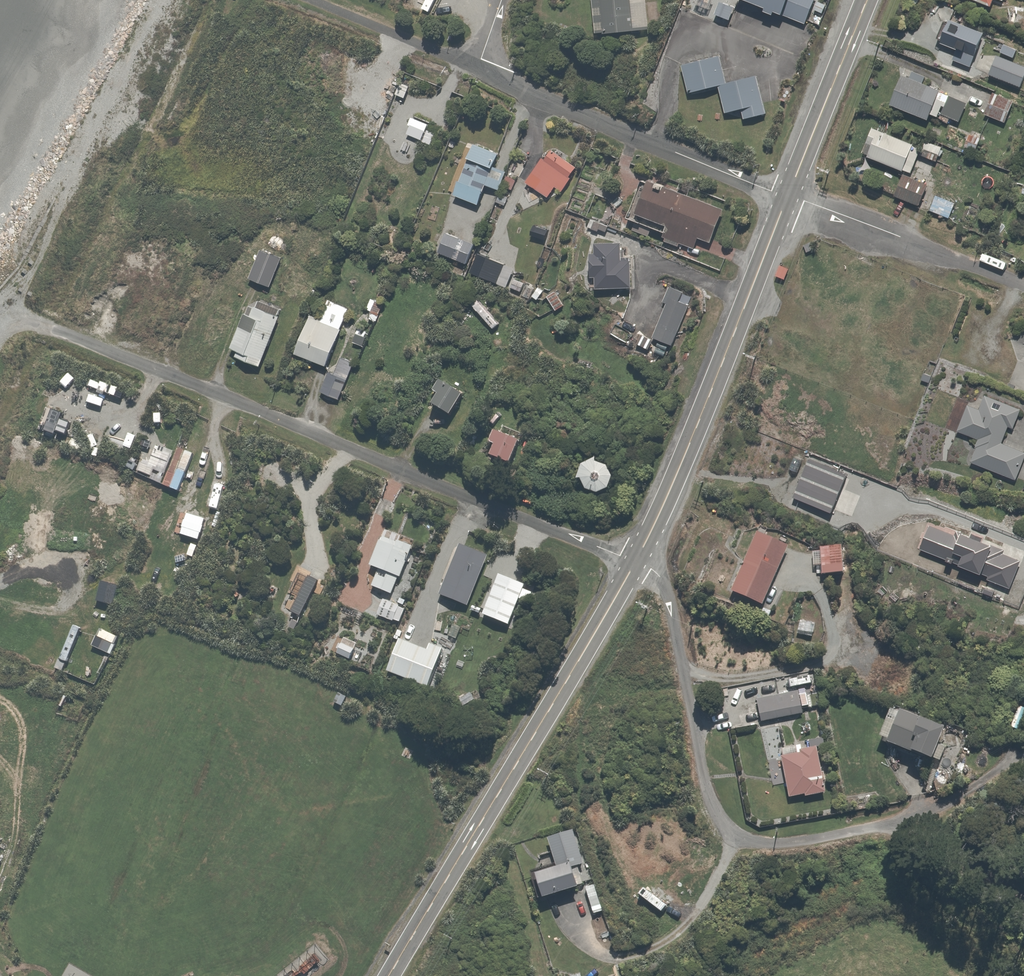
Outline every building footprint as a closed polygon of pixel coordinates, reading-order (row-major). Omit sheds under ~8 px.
[(591,34),(652,29),(650,0),(588,0),(591,34)] [(765,4),(763,8),(775,12),(775,11),(808,23),(817,0),(754,0),(765,4)] [(944,17),(936,37),(957,45),(952,59),(959,61),(957,68),(969,72),(984,32),(944,17)] [(1017,56),(1020,49),(1003,43),(1001,51),(1017,56)] [(721,52),(682,62),(690,91),(719,84),(726,111),(743,107),(745,118),(767,113),(757,72),(728,80),(721,52)] [(910,76),(902,74),(891,104),(929,118),(931,113),(938,115),(940,111),(962,120),(969,101),(952,95),(950,100),(937,96),(940,88),(926,83),(928,75),(912,70),(910,76)] [(411,85),(402,80),(396,93),(405,97),(411,85)] [(1018,100),(994,91),(985,113),(1009,123),(1018,100)] [(431,121),(413,114),(409,124),(411,125),(408,134),(432,143),(438,130),(428,127),(431,121)] [(922,144),(874,125),(863,153),(911,172),(922,144)] [(527,151),(533,138),(525,134),(518,147),(527,151)] [(942,144),(927,139),(922,154),(937,159),(942,144)] [(499,151),(472,142),(455,193),(483,202),(488,184),(501,188),(507,168),(495,164),(499,151)] [(551,146),(547,152),(544,155),(526,181),(549,197),(557,186),(562,189),(579,166),(551,146)] [(519,176),(509,172),(504,187),(511,190),(504,210),(513,214),(518,203),(525,206),(529,196),(513,190),(519,176)] [(928,182),(904,172),(895,194),(919,204),(928,182)] [(644,174),(642,178),(628,214),(667,230),(664,237),(680,244),(681,243),(695,248),(701,234),(713,238),(725,205),(644,174)] [(957,202),(938,192),(930,208),(949,218),(957,202)] [(476,243),(447,231),(439,251),(468,263),(476,243)] [(595,251),(591,251),(590,275),(595,275),(595,287),(631,287),(631,257),(623,256),(623,240),(595,240),(595,251)] [(273,284),(284,256),(262,247),(251,276),(273,284)] [(790,266),(780,263),(776,274),(786,277),(790,266)] [(515,276),(511,286),(540,298),(544,287),(515,276)] [(673,344),(695,298),(696,296),(671,284),(663,300),(668,302),(653,334),(673,344)] [(558,290),(549,296),(558,310),(567,304),(558,290)] [(261,365),(284,308),(284,307),(258,296),(252,313),(246,311),(233,345),(239,347),(236,355),(261,365)] [(321,317),(312,313),(296,350),(327,364),(352,306),(329,297),(321,317)] [(147,310),(144,319),(166,326),(169,317),(147,310)] [(340,398),(357,363),(342,356),(335,371),(330,368),(321,388),(340,398)] [(451,414),(466,392),(440,375),(432,389),(438,393),(432,402),(451,414)] [(969,403),(958,429),(978,438),(970,458),(1016,478),(1023,460),(1023,448),(1004,440),(1012,423),(1016,424),(1023,407),(988,392),(981,408),(969,403)] [(87,422),(95,403),(80,397),(72,415),(87,422)] [(510,463),(522,438),(496,426),(489,440),(494,442),(489,453),(510,463)] [(596,457),(582,462),(577,477),(581,476),(587,488),(598,492),(609,487),(612,476),(608,465),(596,461),(596,457)] [(788,543),(757,529),(731,590),(761,603),(788,543)] [(393,594),(414,544),(398,536),(394,544),(380,539),(370,564),(380,568),(372,586),(393,594)] [(489,554),(462,543),(441,594),(468,605),(489,554)] [(821,549),(804,549),(804,564),(821,564),(821,572),(845,572),(844,543),(821,544),(821,549)] [(310,604),(318,585),(323,587),(327,577),(312,570),(307,580),(300,577),(293,593),(288,591),(284,600),(287,601),(284,607),(296,613),(301,600),(310,604)] [(405,613),(411,599),(400,594),(394,608),(405,613)] [(393,637),(399,622),(392,619),(385,634),(393,637)] [(400,636),(399,638),(387,670),(429,685),(434,672),(442,676),(447,663),(439,660),(445,645),(430,639),(427,647),(400,636)] [(773,695),(759,697),(763,720),(806,713),(804,703),(815,701),(811,683),(772,689),(773,695)] [(880,734),(932,757),(940,760),(946,746),(938,743),(944,726),(891,705),(880,734)] [(798,744),(781,747),(790,795),(806,792),(807,795),(827,791),(818,745),(827,743),(826,736),(808,740),(810,745),(798,748),(798,744)] [(536,870),(543,895),(590,880),(573,827),(547,835),(556,864),(536,870)] [(599,892),(589,895),(595,913),(605,910),(599,892)]
